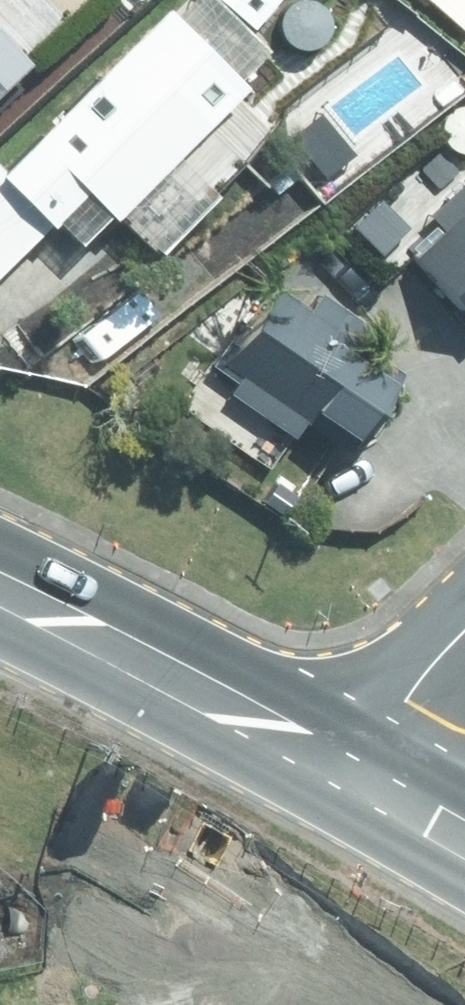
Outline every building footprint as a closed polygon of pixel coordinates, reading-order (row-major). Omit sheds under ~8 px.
[(130,14),(145,0),(117,0),(130,14)] [(249,24),(270,0),(221,0),(249,24)] [(459,29),(464,22),(464,0),(426,0),(459,29)] [(241,80),(164,1),(0,161),(0,179),(42,221),(78,186),(104,212),(126,190),(134,199),(157,176),(150,168),(241,80)] [(457,302),(450,308),(464,325),(464,180),(461,175),(424,210),(440,228),(412,253),(457,302)] [(232,377),(225,390),(288,431),(301,414),(344,443),(397,364),(359,338),(368,325),(316,291),(307,303),(269,278),(212,363),(232,377)]
